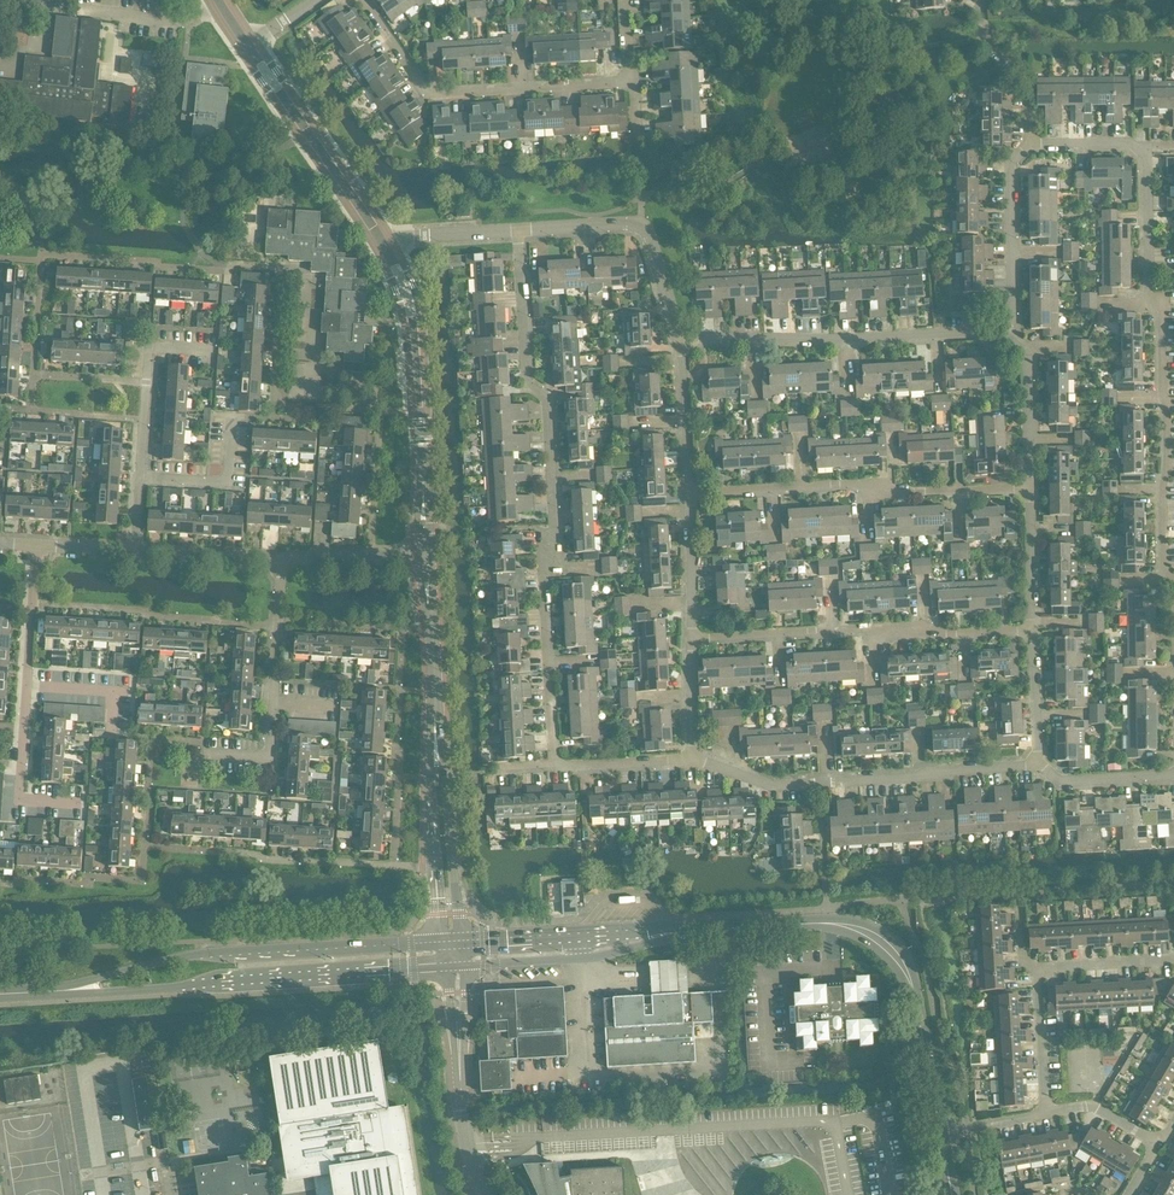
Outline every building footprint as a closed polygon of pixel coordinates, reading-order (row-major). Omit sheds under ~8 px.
[(395,0),(376,0),(391,21),(404,12),(395,0)] [(404,12),(417,4),(419,7),(424,3),(423,0),(395,0),(404,12)] [(567,0),(558,0),(558,13),(568,12),(567,0)] [(568,12),(577,12),(577,0),(567,0),(568,12)] [(917,10),(944,8),(943,0),(950,0),(917,0),(917,10)] [(486,2),(476,3),(477,18),(487,17),(486,2)] [(477,18),(476,3),(467,3),(468,19),(477,18)] [(662,12),(663,20),(689,18),(688,3),(644,6),(644,13),(662,12)] [(333,32),(339,40),(363,23),(354,10),(345,16),(338,7),(318,21),(328,35),(333,32)] [(23,83),(0,81),(0,113),(4,113),(5,112),(13,113),(13,114),(91,123),(92,117),(104,118),(103,125),(129,127),(134,88),(98,84),(100,65),(97,64),(102,22),(57,17),(52,59),(26,56),(23,83)] [(527,17),(517,18),(518,33),(527,33),(527,17)] [(518,33),(517,18),(508,18),(508,34),(518,33)] [(645,28),(646,36),(690,33),(689,18),(663,20),(663,27),(645,28)] [(340,52),(350,66),(370,52),(364,43),(373,37),(363,23),(339,40),(345,49),(340,52)] [(594,35),(579,36),(580,62),(596,61),(595,46),(603,46),(602,34),(602,31),(594,31),(594,35)] [(690,33),(646,36),(646,44),(664,43),(664,51),(691,49),(690,33)] [(610,34),(602,34),(603,46),(603,49),(611,49),(610,34)] [(534,65),(550,64),(549,38),(533,39),(533,35),(525,35),(526,50),(533,50),(534,65)] [(503,40),(488,41),(490,68),(505,67),(505,52),(512,51),(511,36),(503,36),(503,40)] [(579,36),(564,37),(565,66),(571,66),(571,63),(580,62),(579,36)] [(549,38),(550,64),(559,64),(559,66),(565,66),(564,37),(549,38)] [(444,71),(459,70),(458,43),(443,44),(442,40),(434,41),(434,44),(435,56),(443,55),(444,71)] [(488,41),(473,42),(475,71),(481,71),(481,68),(490,68),(488,41)] [(458,43),(459,70),(469,69),(469,72),(475,71),(473,42),(458,43)] [(436,59),(435,56),(434,44),(426,45),(427,60),(436,59)] [(365,77),(370,85),(394,68),(385,55),(376,61),(370,52),(350,66),(360,80),(365,77)] [(652,64),(652,72),(697,69),(696,54),(670,55),(670,63),(652,64)] [(132,60),(122,59),(120,73),(131,74),(132,60)] [(194,122),(192,140),(223,143),(229,90),(225,90),(228,68),(188,64),(185,91),(188,91),(185,121),(182,120),(182,121),(194,122)] [(372,97),(381,111),(402,97),(396,88),(404,82),(394,68),(370,85),(376,94),(372,97)] [(671,79),(671,86),(698,85),(697,69),(652,72),(653,80),(671,79)] [(1098,79),(1083,80),(1084,124),(1092,124),(1091,106),(1099,106),(1098,79)] [(1114,79),(1098,79),(1099,106),(1106,106),(1106,124),(1114,124),(1114,79)] [(1129,79),(1114,79),(1114,124),(1122,124),(1122,106),(1130,106),(1129,79)] [(1053,125),(1053,80),(1037,80),(1037,107),(1045,107),(1045,125),(1053,125)] [(1068,80),(1053,80),(1053,125),(1061,124),(1061,106),(1068,106),(1068,80)] [(1083,80),(1068,80),(1068,106),(1076,106),(1076,124),(1084,124),(1083,80)] [(1165,83),(1150,84),(1151,128),(1158,128),(1158,110),(1166,110),(1165,83)] [(1165,83),(1166,110),(1173,110),(1173,128),(1173,83),(1165,83)] [(1151,128),(1150,84),(1134,84),(1135,110),(1143,110),(1143,128),(1151,128)] [(654,94),(654,102),(699,100),(698,85),(671,86),(672,93),(654,94)] [(980,97),(980,109),(1011,109),(1011,101),(1001,101),(1001,95),(976,95),(976,97),(980,97)] [(402,97),(381,111),(391,125),(396,122),(402,130),(399,132),(408,145),(422,136),(418,129),(424,125),(415,112),(422,107),(417,100),(408,106),(402,97)] [(614,97),(598,98),(599,127),(610,127),(610,133),(628,131),(626,107),(615,107),(614,97)] [(582,109),(571,110),(572,135),(589,134),(589,128),(599,127),(598,98),(581,99),(582,109)] [(559,100),(543,101),(544,130),(555,130),(555,136),(572,135),(571,110),(560,111),(559,100)] [(673,109),(673,116),(700,115),(699,100),(654,102),(655,110),(673,109)] [(527,113),(516,113),(517,138),(535,137),(534,131),(544,130),(543,101),(526,102),(527,113)] [(505,103),(488,104),(490,134),(500,133),(500,139),(517,138),(516,113),(505,114),(505,103)] [(472,116),(461,117),(463,141),(480,140),(479,134),(490,134),(488,104),(471,105),(472,116)] [(463,141),(461,117),(450,117),(450,106),(433,107),(435,137),(445,136),(446,142),(463,141)] [(976,121),(976,122),(1001,122),(1001,116),(1011,116),(1011,109),(980,109),(980,121),(976,121)] [(656,125),(656,133),(701,130),(700,115),(673,116),(674,124),(656,125)] [(980,124),(981,135),(1011,135),(1011,128),(1001,128),(1001,122),(976,122),(976,124),(980,124)] [(701,130),(656,133),(656,141),(674,139),(675,147),(701,146),(701,130)] [(1011,135),(981,135),(981,147),(976,147),(976,149),(1002,149),(1002,143),(1011,142),(1011,135)] [(956,156),(956,168),(987,167),(987,160),(977,160),(977,154),(952,154),(952,156),(956,156)] [(1084,188),(1084,192),(1092,192),(1092,188),(1108,188),(1107,161),(1092,161),(1092,177),(1084,177),(1084,188)] [(1107,161),(1108,188),(1115,188),(1121,194),(1121,200),(1131,200),(1131,176),(1130,176),(1125,171),(1123,171),(1123,161),(1107,161)] [(952,180),(952,181),(978,181),(977,175),(987,175),(987,167),(956,168),(956,180),(952,180)] [(1029,177),(1030,193),(1056,192),(1056,177),(1060,177),(1060,169),(1044,169),(1045,177),(1029,177)] [(1076,189),(1084,188),(1084,177),(1084,173),(1076,173),(1076,189)] [(957,183),(957,194),(987,194),(987,187),(978,187),(978,181),(952,181),(952,183),(957,183)] [(1027,202),(1027,208),(1056,208),(1056,192),(1030,193),(1030,202),(1027,202)] [(952,206),(952,208),(978,207),(978,202),(987,201),(987,194),(957,194),(957,206),(952,206)] [(957,209),(957,221),(988,221),(988,213),(978,213),(978,207),(952,208),(952,209),(957,209)] [(1030,214),(1030,223),(1056,223),(1056,208),(1027,208),(1027,214),(1030,214)] [(365,313),(366,294),(367,280),(355,279),(357,260),(345,260),(345,255),(336,254),(338,226),(319,225),(320,213),(296,212),(269,211),(269,210),(268,220),(267,236),(266,255),(289,256),(289,261),(312,262),(311,272),(328,273),(325,310),(325,314),(323,314),(322,333),(328,333),(327,352),(346,353),(344,372),(362,373),(363,364),(364,364),(365,345),(372,346),(373,326),(364,326),(365,313)] [(457,211),(457,218),(470,217),(470,210),(457,211)] [(1102,211),(1102,219),(1117,219),(1117,211),(1102,211)] [(1102,227),(1102,243),(1129,242),(1129,227),(1114,227),(1114,219),(1117,219),(1102,219),(1098,219),(1098,227),(1102,227)] [(988,221),(957,221),(957,233),(953,233),(953,235),(978,234),(978,228),(988,228),(988,221)] [(1056,223),(1030,223),(1030,239),(1045,239),(1045,246),(1061,246),(1060,238),(1057,238),(1056,223)] [(962,241),(962,253),(993,253),(993,245),(983,245),(983,239),(958,239),(958,241),(962,241)] [(1102,243),(1103,258),(1132,258),(1132,251),(1129,252),(1129,242),(1102,243)] [(1063,243),(1063,253),(1078,253),(1078,243),(1063,243)] [(958,265),(958,266),(983,266),(983,260),(993,260),(993,253),(962,253),(962,265),(958,265)] [(1078,253),(1063,253),(1063,262),(1079,262),(1078,253)] [(475,264),(476,279),(502,277),(501,262),(494,262),(494,255),(466,256),(467,264),(475,264)] [(1103,258),(1103,273),(1129,273),(1129,264),(1132,264),(1132,258),(1103,258)] [(626,259),(610,260),(611,286),(626,285),(627,289),(637,289),(636,261),(626,261),(626,259)] [(595,276),(587,276),(588,291),(589,295),(597,294),(601,292),(603,288),(603,287),(611,286),(610,260),(594,261),(595,276)] [(1030,268),(1031,284),(1057,283),(1057,268),(1061,268),(1061,260),(1046,260),(1046,268),(1030,268)] [(579,261),(563,262),(565,289),(580,288),(580,292),(588,291),(587,276),(580,277),(579,261)] [(565,289),(563,262),(548,263),(548,270),(539,271),(541,298),(553,297),(552,290),(565,289)] [(962,268),(963,280),(993,279),(993,272),(983,272),(983,266),(958,266),(958,268),(962,268)] [(57,289),(73,290),(74,270),(58,269),(57,289)] [(6,270),(5,286),(26,288),(27,271),(6,270)] [(73,290),(88,291),(90,271),(74,270),(73,290)] [(88,291),(104,292),(105,272),(90,271),(88,291)] [(757,271),(741,272),(744,317),(752,316),(751,298),(759,298),(757,271)] [(921,271),(905,272),(908,316),(916,316),(915,298),(923,297),(921,271)] [(104,292),(120,293),(121,273),(105,272),(104,292)] [(741,272),(726,273),(728,299),(735,299),(736,317),(744,317),(741,272)] [(824,272),(808,273),(811,317),(819,317),(818,299),(825,298),(824,272)] [(905,272),(890,273),(892,299),(899,299),(900,317),(908,316),(905,272)] [(120,293),(135,295),(137,274),(121,273),(120,293)] [(247,292),(246,302),(267,304),(268,288),(265,287),(266,274),(242,273),(240,291),(247,292)] [(726,273),(711,274),(714,318),(721,318),(720,300),(728,299),(726,273)] [(808,273),(793,274),(794,300),(802,300),(803,318),(811,317),(808,273)] [(875,273),(860,274),(862,301),(869,300),(870,319),(878,318),(875,273)] [(890,273),(875,273),(878,318),(886,318),(885,300),(892,299),(890,273)] [(1129,273),(1103,273),(1103,288),(1099,288),(1099,296),(1114,296),(1114,289),(1130,289),(1129,273)] [(137,274),(135,295),(151,296),(153,275),(137,274)] [(714,318),(711,274),(695,275),(697,301),(705,301),(706,319),(714,318)] [(793,274),(778,275),(780,319),(788,319),(787,301),(794,300),(793,274)] [(860,274),(845,275),(848,320),(856,319),(854,301),(862,301),(860,274)] [(780,319),(778,275),(762,276),(764,302),(771,302),(773,320),(780,319)] [(848,320),(845,275),(829,276),(831,303),(839,302),(840,320),(848,320)] [(473,294),(473,302),(488,302),(488,294),(503,293),(502,277),(476,279),(476,294),(473,294)] [(993,279),(963,280),(963,291),(958,291),(958,293),(984,293),(984,286),(993,287),(993,279)] [(154,301),(171,302),(172,281),(156,280),(154,301)] [(171,302),(186,303),(188,282),(172,281),(171,302)] [(186,303),(202,304),(203,283),(188,282),(186,303)] [(203,283),(202,304),(218,305),(219,284),(203,283)] [(1028,293),(1028,299),(1057,298),(1057,283),(1031,284),(1031,293),(1028,293)] [(5,286),(4,302),(25,303),(26,288),(5,286)] [(223,287),(222,304),(229,304),(229,298),(234,298),(235,287),(223,287)] [(1081,294),(1081,303),(1097,303),(1097,294),(1081,294)] [(1031,305),(1031,314),(1058,314),(1057,298),(1028,299),(1028,305),(1031,305)] [(4,302),(3,317),(23,319),(25,303),(4,302)] [(246,302),(245,318),(266,319),(267,304),(246,302)] [(477,310),(478,325),(505,324),(504,308),(489,309),(488,302),(473,302),(474,310),(477,310)] [(1097,303),(1081,303),(1081,313),(1097,313),(1097,303)] [(630,323),(630,333),(650,332),(649,316),(645,316),(644,309),(623,310),(623,324),(630,323)] [(1058,314),(1031,314),(1031,330),(1046,330),(1046,337),(1062,337),(1062,329),(1058,329),(1058,314)] [(1122,323),(1122,338),(1142,338),(1142,322),(1141,322),(1141,314),(1118,315),(1118,323),(1122,323)] [(551,326),(552,341),(571,340),(578,340),(576,316),(555,318),(555,325),(551,326)] [(3,317),(2,333),(22,335),(23,319),(3,317)] [(245,318),(244,333),(265,335),(266,319),(245,318)] [(467,346),(467,349),(476,349),(500,348),(499,344),(502,344),(501,340),(506,340),(505,324),(478,325),(479,340),(472,341),(472,345),(467,346)] [(650,332),(630,333),(631,342),(624,343),(625,357),(647,355),(646,348),(651,347),(650,332)] [(2,333),(1,349),(21,350),(22,335),(2,333)] [(244,333),(243,349),(264,351),(265,335),(244,333)] [(1122,338),(1122,353),(1142,353),(1142,338),(1122,338)] [(100,344),(99,365),(115,366),(115,365),(122,365),(124,341),(116,340),(116,345),(100,344)] [(552,341),(553,357),(572,355),(571,340),(552,341)] [(52,362),(68,363),(69,342),(53,341),(52,362)] [(1073,341),(1073,349),(1089,349),(1089,341),(1073,341)] [(68,363),(83,364),(85,343),(69,342),(68,363)] [(83,364),(99,365),(100,344),(85,343),(83,364)] [(480,357),(481,372),(508,370),(507,355),(502,355),(502,351),(500,351),(500,348),(476,349),(467,349),(468,353),(472,353),(473,357),(480,357)] [(0,360),(0,364),(20,366),(21,350),(1,349),(0,360)] [(243,349),(242,365),(262,366),(264,351),(243,349)] [(1089,349),(1073,349),(1074,357),(1089,357),(1089,349)] [(1122,353),(1122,369),(1142,368),(1142,353),(1122,353)] [(553,357),(554,372),(573,371),(572,355),(553,357)] [(603,357),(603,365),(618,364),(618,356),(603,357)] [(1048,364),(1048,380),(1068,379),(1068,380),(1076,380),(1076,372),(1068,372),(1067,364),(1071,364),(1071,356),(1056,356),(1056,364),(1048,364)] [(985,360),(969,361),(970,388),(985,387),(986,391),(994,390),(993,375),(985,376),(985,360)] [(970,388),(969,361),(953,362),(954,377),(946,378),(947,393),(955,393),(955,389),(970,388)] [(806,363),(800,364),(801,393),(817,392),(815,366),(806,366),(806,363)] [(887,366),(878,367),(880,393),(895,392),(893,363),(887,363),(887,366)] [(899,363),(893,363),(895,392),(910,391),(908,365),(899,365),(899,363)] [(19,382),(20,366),(0,364),(0,380),(19,382)] [(618,364),(603,365),(604,373),(619,372),(618,364)] [(794,367),(785,367),(786,394),(801,393),(800,364),(794,364),(794,367)] [(924,364),(908,365),(910,391),(925,391),(925,394),(934,394),(933,379),(925,379),(924,364)] [(242,365),(241,380),(261,382),(262,366),(242,365)] [(831,365),(815,366),(817,392),(832,391),(832,395),(840,395),(839,379),(832,380),(831,365)] [(169,366),(168,382),(189,383),(190,367),(169,366)] [(786,394),(785,367),(769,368),(770,383),(762,384),(763,399),(771,399),(771,395),(786,394)] [(880,393),(878,367),(862,368),(863,383),(856,383),(856,398),(865,398),(864,394),(880,393)] [(1142,368),(1122,369),(1123,384),(1119,384),(1119,392),(1134,392),(1134,384),(1142,384),(1142,368)] [(640,383),(640,393),(660,392),(659,376),(655,376),(654,369),(633,370),(633,384),(640,383)] [(508,370),(481,372),(477,372),(479,398),(502,396),(501,387),(509,386),(508,370)] [(740,370),(724,371),(726,397),(741,396),(741,400),(749,400),(749,385),(741,385),(740,370)] [(573,371),(554,372),(555,387),(574,386),(573,371)] [(726,397),(724,371),(709,372),(709,387),(702,387),(703,403),(711,402),(711,398),(726,397)] [(1048,380),(1048,395),(1068,395),(1068,380),(1068,379),(1048,380)] [(0,380),(0,396),(18,398),(19,382),(0,380)] [(241,380),(240,396),(260,398),(261,382),(241,380)] [(168,382),(167,397),(188,399),(189,383),(168,382)] [(577,385),(578,393),(593,392),(593,384),(577,385)] [(1101,391),(1101,399),(1117,399),(1117,391),(1101,391)] [(566,401),(567,417),(587,416),(595,415),(594,400),(593,400),(593,392),(578,393),(578,401),(566,401)] [(660,392),(640,393),(641,403),(635,403),(635,417),(657,415),(657,408),(661,408),(660,392)] [(1004,394),(1004,406),(1013,405),(1012,393),(1004,394)] [(950,395),(941,396),(941,411),(956,410),(956,403),(950,403),(950,395)] [(1046,405),(1046,410),(1076,410),(1076,403),(1068,403),(1068,395),(1048,395),(1048,404),(1046,405)] [(260,398),(240,396),(239,412),(259,414),(260,398)] [(941,411),(941,396),(931,397),(932,412),(941,411)] [(167,397),(166,413),(187,414),(188,399),(167,397)] [(483,400),(484,416),(528,413),(528,406),(510,407),(509,399),(483,400)] [(1117,399),(1101,399),(1101,407),(1117,407),(1117,399)] [(766,401),(756,402),(757,417),(767,417),(766,401)] [(851,417),(850,401),(840,402),(841,417),(851,417)] [(859,401),(850,401),(851,417),(860,416),(859,401)] [(757,417),(756,402),(747,403),(748,418),(757,417)] [(1123,414),(1123,429),(1143,429),(1142,413),(1134,413),(1134,406),(1119,406),(1119,414),(1123,414)] [(1076,410),(1046,410),(1046,416),(1048,416),(1049,426),(1057,426),(1057,433),(1072,433),(1072,425),(1068,425),(1068,417),(1076,417),(1076,410)] [(976,420),(977,435),(1006,433),(1003,433),(1003,418),(988,419),(987,411),(972,412),(972,420),(976,420)] [(166,413),(165,429),(186,430),(187,414),(166,413)] [(484,416),(485,431),(511,430),(511,422),(529,421),(528,413),(484,416)] [(567,417),(568,432),(588,431),(587,416),(567,417)] [(613,417),(613,425),(628,424),(628,416),(613,417)] [(900,416),(890,417),(891,432),(901,431),(900,416)] [(345,436),(344,446),(365,448),(366,431),(363,431),(364,418),(340,417),(339,435),(345,436)] [(798,433),(797,417),(788,418),(789,433),(798,433)] [(807,417),(797,417),(798,433),(808,432),(807,417)] [(891,432),(890,417),(881,417),(882,432),(891,432)] [(10,444),(26,445),(28,424),(12,423),(10,444)] [(26,445),(42,446),(43,425),(28,424),(26,445)] [(628,424),(613,425),(614,433),(629,432),(628,424)] [(42,446),(58,447),(59,426),(43,425),(42,446)] [(59,426),(58,447),(74,448),(75,427),(59,426)] [(103,429),(102,445),(122,446),(123,430),(103,429)] [(165,429),(164,444),(185,446),(186,430),(165,429)] [(643,438),(644,453),(663,452),(662,436),(654,437),(654,429),(639,430),(639,438),(643,438)] [(1123,429),(1123,444),(1143,444),(1143,429),(1123,429)] [(252,451),(268,452),(270,431),(254,430),(252,451)] [(485,431),(486,446),(530,444),(530,436),(512,437),(511,430),(485,431)] [(268,452),(284,453),(285,432),(270,431),(268,452)] [(321,431),(320,448),(327,449),(328,442),(332,442),(333,431),(321,431)] [(568,432),(569,447),(589,446),(597,446),(597,438),(588,439),(588,431),(568,432)] [(284,453),(300,454),(301,433),(285,432),(284,453)] [(1074,432),(1075,440),(1090,440),(1090,432),(1074,432)] [(301,433),(300,454),(316,455),(317,434),(301,433)] [(977,435),(978,450),(1004,449),(1004,439),(1007,439),(1006,433),(977,435)] [(908,464),(924,463),(922,436),(907,437),(907,434),(898,434),(899,449),(907,449),(908,464)] [(783,440),(768,441),(770,467),(786,466),(785,451),(792,451),(791,435),(783,436),(783,440)] [(877,439),(862,440),(863,467),(879,466),(878,458),(886,458),(885,435),(876,435),(877,439)] [(953,435),(937,436),(939,465),(945,464),(945,462),(954,461),(953,449),(954,449),(953,435)] [(922,436),(924,463),(933,462),(933,465),(939,465),(937,436),(922,436)] [(817,469),(833,468),(831,442),(816,443),(816,439),(808,439),(809,455),(816,454),(817,469)] [(724,470),(739,469),(738,442),(723,443),(723,440),(714,440),(715,455),(723,455),(724,470)] [(862,440),(846,441),(848,470),(854,470),(854,467),(863,467),(862,440)] [(1090,440),(1075,440),(1075,448),(1090,448),(1090,440)] [(768,441),(753,442),(755,471),(761,470),(761,468),(770,467),(768,441)] [(831,442),(833,468),(842,468),(842,471),(848,470),(846,441),(831,442)] [(738,442),(739,469),(749,468),(749,471),(755,471),(753,442),(738,442)] [(185,446),(164,444),(163,460),(184,462),(185,446)] [(486,446),(486,461),(513,460),(513,453),(531,452),(530,444),(486,446)] [(1119,459),(1123,459),(1143,459),(1143,444),(1123,444),(1116,444),(1116,446),(1115,446),(1119,459)] [(102,445),(101,461),(121,462),(122,446),(102,445)] [(344,446),(343,462),(364,463),(365,448),(344,446)] [(589,446),(569,447),(570,463),(578,463),(578,470),(594,469),(593,461),(590,461),(589,446)] [(1049,455),(1049,471),(1077,470),(1077,463),(1069,463),(1069,455),(1072,455),(1072,447),(1057,447),(1057,455),(1049,455)] [(961,448),(954,449),(953,449),(954,461),(954,464),(962,463),(961,448)] [(1004,449),(978,450),(979,461),(976,462),(976,465),(975,465),(976,476),(1003,474),(1002,465),(1005,464),(1004,449)] [(644,453),(645,468),(664,467),(663,452),(644,453)] [(1143,459),(1123,459),(1124,475),(1120,475),(1120,483),(1143,482),(1143,475),(1143,459)] [(486,461),(487,477),(532,474),(531,466),(513,467),(513,460),(486,461)] [(101,461),(100,476),(120,478),(121,462),(101,461)] [(343,462),(342,478),(363,479),(364,463),(343,462)] [(596,468),(597,476),(612,475),(611,467),(596,468)] [(645,468),(646,483),(665,482),(664,467),(645,468)] [(1049,471),(1049,486),(1069,486),(1069,478),(1077,478),(1077,470),(1049,471)] [(487,477),(488,492),(515,490),(514,483),(532,482),(532,474),(487,477)] [(612,475),(597,476),(597,484),(612,483),(612,475)] [(100,476),(99,492),(119,493),(120,478),(100,476)] [(342,478),(341,493),(362,494),(363,479),(342,478)] [(665,482),(646,483),(638,484),(639,500),(643,499),(643,507),(659,506),(658,499),(666,498),(665,482)] [(1102,482),(1102,490),(1118,490),(1117,482),(1102,482)] [(572,492),(573,508),(592,507),(591,491),(595,491),(594,483),(579,484),(580,492),(572,492)] [(1049,486),(1049,501),(1069,501),(1069,486),(1049,486)] [(488,492),(489,507),(534,504),(533,497),(515,498),(515,490),(488,492)] [(1118,490),(1102,490),(1102,498),(1118,498),(1118,490)] [(99,492),(98,508),(118,509),(119,493),(99,492)] [(341,493),(340,509),(361,510),(362,494),(341,493)] [(54,500),(53,521),(69,522),(70,501),(61,501),(61,495),(55,495),(54,500)] [(1124,505),(1124,520),(1144,520),(1143,504),(1136,504),(1135,496),(1120,497),(1120,505),(1124,505)] [(6,518),(22,519),(23,498),(7,497),(6,518)] [(22,519),(37,520),(39,499),(23,498),(22,519)] [(37,520),(53,521),(54,500),(39,499),(37,520)] [(1069,501),(1049,501),(1050,517),(1058,517),(1058,524),(1073,524),(1073,516),(1069,516),(1069,501)] [(315,521),(327,522),(328,511),(323,511),(323,504),(316,504),(315,521)] [(534,504),(489,507),(490,523),(517,521),(516,513),(534,512),(534,504)] [(247,525),(263,526),(265,506),(249,505),(247,525)] [(263,526),(279,527),(280,507),(265,506),(263,526)] [(626,507),(626,515),(641,514),(641,506),(626,507)] [(918,506),(912,507),(914,536),(929,535),(928,509),(918,509),(918,506)] [(279,527),(295,528),(296,508),(280,507),(279,527)] [(573,508),(573,523),(593,522),(592,507),(573,508)] [(813,511),(804,511),(805,538),(821,537),(819,507),(813,508),(813,511)] [(825,507),(819,507),(821,537),(836,536),(834,509),(825,510),(825,507)] [(906,510),(897,510),(899,537),(914,536),(912,507),(906,507),(906,510)] [(118,509),(98,508),(97,524),(117,525),(118,509)] [(296,508),(295,528),(311,529),(312,509),(296,508)] [(850,508),(834,509),(836,536),(851,535),(851,539),(859,538),(858,523),(851,523),(850,508)] [(943,508),(928,509),(929,535),(944,534),(945,541),(953,541),(952,522),(951,515),(944,515),(943,508)] [(361,510),(340,509),(339,520),(333,519),(332,537),(356,539),(357,526),(360,526),(361,510)] [(1004,509),(988,510),(990,536),(1005,536),(1005,539),(1016,539),(1015,524),(1016,523),(1015,514),(1004,514),(1004,509)] [(899,537),(897,510),(881,511),(882,526),(875,527),(876,542),(884,542),(884,538),(899,537)] [(990,536),(988,510),(973,511),(973,526),(966,526),(967,542),(975,541),(975,537),(990,536)] [(805,538),(804,511),(788,512),(789,527),(781,528),(782,543),(791,542),(790,538),(805,538)] [(148,532),(164,533),(166,513),(149,512),(148,532)] [(164,533),(180,534),(181,514),(166,513),(164,533)] [(180,534),(195,535),(197,515),(181,514),(180,534)] [(641,514),(626,515),(627,523),(642,522),(641,514)] [(759,514),(744,515),(745,541),(760,540),(760,544),(769,544),(768,528),(760,529),(759,514)] [(195,535),(211,536),(212,516),(197,515),(195,535)] [(745,541),(744,515),(728,516),(729,531),(721,531),(722,546),(730,546),(730,542),(745,541)] [(211,536),(227,537),(228,517),(212,516),(211,536)] [(228,517),(227,537),(243,538),(244,518),(228,517)] [(648,529),(649,544),(669,543),(668,527),(660,527),(659,520),(644,521),(645,529),(648,529)] [(1124,520),(1124,535),(1144,535),(1144,520),(1124,520)] [(573,523),(574,538),(594,537),(593,522),(573,523)] [(1075,523),(1076,531),(1091,531),(1091,523),(1075,523)] [(1091,531),(1076,531),(1076,539),(1091,539),(1091,531)] [(491,546),(492,560),(515,559),(514,548),(522,547),(522,535),(494,537),(495,546),(491,546)] [(1115,543),(1116,551),(1124,550),(1144,550),(1146,550),(1146,544),(1144,544),(1144,535),(1124,535),(1124,543),(1115,543)] [(594,537),(574,538),(575,554),(583,553),(584,561),(599,560),(599,552),(595,552),(594,537)] [(1048,562),(1050,562),(1070,561),(1070,546),(1073,546),(1073,538),(1058,538),(1058,546),(1050,546),(1050,556),(1048,556),(1048,562)] [(642,544),(643,560),(670,558),(669,543),(649,544),(642,544)] [(878,544),(869,545),(870,560),(879,560),(878,544)] [(969,544),(960,545),(961,560),(970,559),(969,544)] [(785,545),(776,546),(776,561),(786,560),(785,545)] [(870,560),(869,545),(859,546),(860,561),(870,560)] [(961,560),(960,545),(950,545),(951,560),(961,560)] [(776,561),(776,546),(766,546),(767,562),(776,561)] [(1124,550),(1116,551),(1116,557),(1124,557),(1125,565),(1121,566),(1121,574),(1136,574),(1136,566),(1144,566),(1144,550),(1124,550)] [(601,559),(602,567),(617,566),(617,561),(617,558),(601,559)] [(643,560),(644,575),(671,573),(670,558),(643,560)] [(497,575),(497,583),(524,581),(524,570),(515,570),(515,559),(492,560),(493,575),(497,575)] [(931,559),(921,560),(922,575),(932,574),(931,559)] [(617,566),(602,567),(602,575),(618,574),(617,567),(619,567),(619,568),(625,568),(624,560),(618,561),(617,561),(617,566)] [(829,576),(828,560),(818,561),(819,576),(829,576)] [(837,560),(828,560),(829,576),(838,575),(837,560)] [(922,575),(921,560),(912,560),(912,575),(922,575)] [(1050,567),(1050,577),(1070,576),(1077,576),(1077,561),(1070,561),(1050,562),(1048,562),(1048,567),(1050,567)] [(717,575),(717,590),(744,589),(743,574),(747,573),(747,565),(731,566),(732,574),(717,575)] [(671,573),(644,575),(643,575),(643,583),(651,582),(652,589),(648,590),(649,598),(664,597),(664,589),(671,589),(671,573)] [(1103,573),(1103,581),(1119,581),(1118,573),(1103,573)] [(1050,577),(1050,592),(1070,592),(1070,576),(1050,577)] [(563,587),(564,602),(591,601),(591,586),(594,585),(593,577),(578,578),(578,586),(563,587)] [(998,582),(983,583),(985,609),(1001,608),(1000,593),(1007,593),(1006,577),(998,578),(998,582)] [(907,582),(892,583),(894,610),(910,609),(909,594),(916,593),(915,578),(907,578),(907,582)] [(814,583),(799,584),(800,610),(816,609),(815,594),(823,594),(822,579),(814,579),(814,583)] [(494,591),(495,606),(517,604),(517,593),(525,593),(524,581),(497,583),(498,591),(494,591)] [(939,612),(955,611),(953,584),(938,585),(938,581),(929,582),(930,597),(938,597),(939,612)] [(1119,581),(1103,581),(1103,589),(1119,589),(1119,581)] [(848,612),(864,611),(862,585),(847,586),(847,582),(838,582),(839,598),(847,597),(848,612)] [(892,583),(877,584),(879,613),(885,613),(885,610),(894,610),(892,583)] [(953,584),(955,611),(964,610),(965,613),(971,613),(968,583),(953,584)] [(983,583),(968,583),(971,613),(977,612),(977,610),(985,609),(983,583)] [(799,584),(784,585),(785,614),(791,614),(791,611),(800,610),(799,584)] [(862,585),(864,611),(873,611),(873,614),(879,613),(877,584),(862,585)] [(785,614),(784,585),(768,586),(769,612),(779,612),(779,614),(785,614)] [(744,589),(717,590),(718,606),(734,605),(734,613),(749,612),(749,603),(745,604),(744,589)] [(1128,599),(1128,614),(1154,614),(1154,598),(1139,598),(1139,590),(1124,591),(1124,599),(1128,599)] [(1070,592),(1050,592),(1051,608),(1052,608),(1052,615),(1080,615),(1080,602),(1070,603),(1070,592)] [(614,599),(615,608),(630,607),(630,598),(614,599)] [(562,612),(562,618),(592,616),(591,601),(564,602),(565,611),(562,612)] [(499,620),(500,628),(527,627),(526,615),(518,616),(517,604),(495,606),(496,620),(499,620)] [(630,607),(615,608),(616,618),(631,617),(630,607)] [(755,612),(756,620),(768,620),(767,611),(755,612)] [(11,636),(12,621),(11,620),(11,614),(0,613),(0,620),(0,636),(11,636)] [(638,623),(639,638),(665,636),(664,621),(649,622),(649,614),(633,615),(634,623),(638,623)] [(1088,615),(1089,624),(1104,624),(1104,614),(1088,615)] [(1128,614),(1128,629),(1157,629),(1157,623),(1154,623),(1154,614),(1128,614)] [(565,624),(566,633),(593,631),(592,616),(562,618),(563,624),(565,624)] [(52,667),(59,667),(60,651),(61,640),(62,619),(46,618),(45,639),(54,639),(52,667)] [(78,620),(62,619),(61,640),(77,641),(78,620)] [(94,621),(78,620),(77,641),(92,642),(94,621)] [(109,622),(94,621),(92,642),(108,643),(109,622)] [(125,623),(109,622),(108,643),(124,643),(125,623)] [(141,624),(125,623),(124,643),(123,655),(122,672),(129,672),(131,650),(140,650),(140,644),(141,624)] [(1104,624),(1089,624),(1089,634),(1104,633),(1104,624)] [(497,637),(498,651),(520,650),(519,639),(528,638),(527,627),(500,628),(500,637),(497,637)] [(143,650),(159,651),(161,630),(144,629),(143,650)] [(1128,629),(1128,644),(1155,644),(1155,635),(1157,635),(1157,629),(1128,629)] [(159,651),(175,652),(176,631),(161,630),(159,651)] [(176,631),(175,652),(174,658),(190,659),(190,653),(192,633),(176,631)] [(593,631),(566,633),(567,648),(582,648),(582,655),(598,654),(597,646),(593,646),(593,631)] [(1056,639),(1056,655),(1083,654),(1082,639),(1086,639),(1086,631),(1063,631),(1063,639),(1056,639)] [(208,634),(192,633),(190,653),(207,654),(208,634)] [(294,655),(310,656),(312,636),(295,634),(294,655)] [(235,652),(255,653),(256,637),(236,635),(235,644),(225,643),(224,648),(218,647),(218,654),(225,654),(225,651),(234,652),(235,652)] [(10,652),(11,636),(0,636),(0,652),(10,652)] [(310,656),(326,657),(327,637),(312,636),(310,656)] [(639,638),(640,653),(669,652),(668,645),(666,646),(665,636),(639,638)] [(326,657),(341,658),(343,638),(327,637),(326,657)] [(341,658),(357,660),(359,639),(343,638),(341,658)] [(357,660),(373,661),(374,640),(359,639),(357,660)] [(369,670),(368,677),(375,678),(375,671),(380,671),(381,661),(389,662),(390,641),(374,640),(373,661),(372,670),(369,670)] [(1155,644),(1128,644),(1128,659),(1125,659),(1125,668),(1140,668),(1140,660),(1155,660),(1155,644)] [(520,650),(498,651),(499,666),(502,665),(503,674),(530,673),(529,661),(521,661),(520,650)] [(60,651),(59,667),(67,668),(68,651),(60,651)] [(600,651),(601,661),(616,660),(615,651),(600,651)] [(1009,651),(994,652),(995,672),(1004,671),(1005,677),(1018,677),(1017,655),(1010,655),(1009,651)] [(9,668),(10,652),(0,652),(0,667),(9,668)] [(83,669),(90,669),(92,653),(84,652),(83,669)] [(234,652),(233,667),(254,669),(255,653),(235,652),(234,652)] [(640,653),(640,668),(667,667),(666,658),(669,658),(669,652),(640,653)] [(818,655),(809,656),(811,682),(826,681),(824,652),(818,652),(818,655)] [(830,652),(824,652),(826,681),(841,680),(840,654),(831,654),(830,652)] [(995,672),(994,652),(978,653),(978,657),(970,658),(972,679),(985,678),(985,672),(995,672)] [(92,653),(90,669),(98,670),(99,653),(92,653)] [(856,653),(840,654),(841,680),(856,679),(857,683),(865,683),(864,668),(856,668),(856,653)] [(114,671),(122,672),(123,655),(115,654),(114,671)] [(1053,664),(1054,670),(1083,670),(1083,654),(1056,655),(1056,664),(1053,664)] [(949,655),(933,656),(934,675),(944,675),(944,681),(958,680),(957,658),(949,659),(949,655)] [(811,682),(809,656),(794,656),(794,665),(786,665),(788,687),(796,687),(796,683),(811,682)] [(918,656),(903,657),(904,677),(919,676),(918,656)] [(933,656),(918,656),(919,676),(934,675),(933,656)] [(720,687),(735,687),(734,657),(728,658),(728,660),(719,661),(720,687)] [(735,687),(750,686),(749,659),(740,660),(740,657),(734,657),(735,687)] [(904,677),(903,657),(887,658),(887,662),(880,663),(881,685),(895,684),(894,677),(904,677)] [(749,659),(750,686),(766,685),(766,689),(774,688),(773,673),(766,673),(765,658),(749,659)] [(616,660),(601,661),(601,670),(616,670),(616,660)] [(709,688),(720,687),(719,661),(703,662),(704,673),(699,673),(699,679),(700,696),(710,695),(709,688)] [(1107,665),(1107,675),(1122,675),(1122,665),(1107,665)] [(8,684),(9,668),(0,667),(0,683),(8,684)] [(233,667),(232,683),(253,684),(254,669),(233,667)] [(667,667),(640,668),(641,677),(637,677),(638,692),(666,690),(665,683),(668,683),(667,667)] [(569,677),(569,693),(596,692),(595,676),(599,676),(598,668),(583,669),(584,676),(569,677)] [(1056,676),(1056,685),(1083,685),(1087,685),(1087,670),(1083,670),(1054,670),(1054,676),(1056,676)] [(1122,675),(1107,675),(1107,684),(1122,684),(1122,675)] [(500,681),(500,693),(531,691),(530,684),(521,684),(520,678),(495,679),(495,681),(500,681)] [(1129,690),(1129,705),(1155,705),(1155,689),(1147,689),(1147,681),(1125,681),(1125,690),(1129,690)] [(232,683),(231,698),(252,700),(253,684),(232,683)] [(966,700),(965,684),(957,685),(958,700),(966,700)] [(973,684),(965,684),(966,700),(974,699),(973,684)] [(1083,685),(1056,685),(1057,701),(1072,701),(1072,708),(1087,708),(1087,700),(1083,700),(1083,685)] [(620,690),(621,700),(636,699),(635,689),(620,690)] [(883,689),(874,690),(875,705),(884,704),(883,689)] [(366,690),(365,706),(386,707),(387,691),(366,690)] [(782,705),(781,690),(772,691),(772,706),(782,705)] [(791,690),(781,690),(782,705),(791,705),(791,690)] [(875,705),(874,690),(866,690),(867,705),(875,705)] [(497,705),(497,706),(522,705),(522,699),(531,698),(531,691),(500,693),(501,705),(497,705)] [(567,702),(568,708),(597,707),(596,692),(569,693),(570,702),(567,702)] [(138,724),(154,725),(156,705),(156,695),(148,695),(148,704),(139,704),(138,724)] [(1002,712),(1002,721),(1022,720),(1024,720),(1024,714),(1021,714),(1021,704),(1017,705),(1016,697),(994,698),(995,712),(1002,712)] [(231,698),(230,714),(251,715),(252,700),(231,698)] [(636,699),(621,700),(621,709),(636,708),(636,699)] [(154,725),(170,726),(171,706),(156,705),(154,725)] [(501,707),(502,719),(532,717),(532,710),(522,711),(522,705),(497,706),(497,708),(501,707)] [(643,714),(644,729),(671,727),(670,711),(654,712),(654,705),(639,706),(639,714),(643,714)] [(831,705),(822,706),(823,721),(832,720),(831,705)] [(1090,706),(1090,715),(1105,715),(1105,705),(1090,706)] [(1129,705),(1129,720),(1158,720),(1158,714),(1156,714),(1155,705),(1129,705)] [(170,726),(185,727),(187,707),(171,706),(170,726)] [(365,706),(364,722),(385,723),(386,707),(365,706)] [(823,721),(822,706),(813,706),(813,721),(823,721)] [(187,707),(185,727),(202,728),(203,708),(187,707)] [(571,714),(571,723),(598,722),(597,707),(568,708),(568,714),(571,714)] [(251,715),(230,714),(221,713),(221,710),(214,710),(213,716),(220,717),(220,721),(230,722),(229,730),(250,732),(251,715)] [(741,710),(731,711),(732,726),(741,726),(741,710)] [(722,727),(722,711),(712,712),(713,727),(722,727)] [(731,711),(722,711),(722,727),(732,726),(731,711)] [(917,727),(916,712),(908,713),(909,728),(917,727)] [(924,712),(916,712),(917,727),(925,727),(924,712)] [(1105,715),(1090,715),(1090,725),(1105,724),(1105,715)] [(498,731),(498,733),(524,731),(523,725),(533,725),(532,717),(502,719),(502,731),(498,731)] [(45,729),(45,735),(66,737),(75,738),(75,741),(82,741),(83,735),(76,734),(76,732),(66,731),(67,721),(64,720),(57,720),(51,720),(46,719),(45,729)] [(1022,720),(1002,721),(996,722),(997,745),(1019,744),(1018,736),(1023,736),(1022,720)] [(1129,720),(1129,735),(1156,735),(1156,726),(1158,726),(1158,720),(1129,720)] [(364,722),(363,737),(384,739),(385,723),(364,722)] [(598,722),(571,723),(572,739),(587,738),(588,746),(603,745),(602,737),(599,737),(598,722)] [(1057,730),(1057,746),(1084,745),(1083,730),(1087,730),(1087,722),(1064,722),(1064,730),(1057,730)] [(808,728),(793,729),(794,756),(810,755),(809,740),(817,739),(816,724),(808,724),(808,728)] [(671,727),(644,729),(645,744),(641,744),(642,752),(657,751),(656,744),(671,743),(671,727)] [(748,758),(764,757),(763,731),(747,732),(747,728),(739,728),(740,744),(747,743),(748,758)] [(793,729),(778,730),(779,759),(785,759),(785,756),(794,756),(793,729)] [(872,730),(872,736),(873,756),(888,755),(887,735),(887,729),(872,730)] [(949,751),(948,732),(933,733),(932,729),(924,729),(925,745),(933,744),(933,752),(949,751)] [(763,731),(764,757),(773,757),(773,760),(779,759),(778,730),(763,731)] [(902,734),(887,735),(888,755),(904,754),(904,746),(911,746),(910,730),(902,731),(902,734)] [(979,730),(963,731),(964,750),(980,749),(979,730)] [(503,734),(503,746),(534,744),(534,737),(524,737),(524,731),(498,733),(498,734),(503,734)] [(963,731),(948,732),(949,751),(964,750),(963,731)] [(858,757),(857,737),(857,733),(833,735),(835,758),(858,757)] [(45,739),(44,751),(65,752),(66,737),(45,735),(45,739)] [(291,735),(290,751),(310,753),(320,753),(320,757),(327,757),(327,751),(320,750),(321,746),(311,745),(311,737),(308,736),(302,736),(295,735),(291,735)] [(1156,735),(1129,735),(1129,750),(1126,750),(1126,759),(1141,758),(1141,751),(1156,751),(1156,735)] [(872,736),(857,737),(858,757),(873,756),(872,736)] [(384,739),(363,737),(362,753),(383,755),(384,739)] [(106,760),(106,757),(116,757),(137,759),(139,743),(117,741),(117,750),(107,749),(106,753),(99,753),(99,759),(106,760)] [(534,744),(503,746),(499,746),(499,754),(498,754),(498,763),(508,762),(508,759),(525,758),(525,752),(534,751),(534,744)] [(1084,745),(1057,746),(1057,761),(1072,761),(1073,769),(1088,769),(1088,760),(1084,760),(1084,745)] [(43,763),(43,767),(63,768),(73,769),(73,765),(74,762),(64,761),(65,752),(44,751),(43,763)] [(290,751),(289,767),(309,768),(310,759),(320,760),(320,757),(320,753),(310,753),(290,751)] [(116,764),(115,773),(136,774),(137,759),(116,757),(106,757),(106,760),(106,764),(116,764)] [(367,757),(365,774),(386,775),(386,771),(387,759),(367,757)] [(63,768),(43,767),(43,770),(42,783),(62,784),(63,776),(73,776),(73,772),(80,773),(81,766),(73,765),(73,769),(63,768)] [(289,767),(288,783),(308,784),(309,768),(289,767)] [(115,773),(114,789),(135,790),(136,774),(115,773)] [(365,774),(364,789),(385,791),(386,779),(386,775),(365,774)] [(689,782),(682,783),(684,813),(684,821),(698,820),(696,791),(690,792),(689,782)] [(308,784),(288,783),(287,799),(307,800),(308,784)] [(675,793),(669,793),(671,819),(672,818),(672,814),(684,813),(682,783),(675,783),(675,793)] [(649,794),(643,795),(644,820),(644,823),(658,822),(657,815),(655,784),(648,785),(649,794)] [(663,784),(655,784),(657,815),(669,814),(669,819),(671,819),(669,793),(663,793),(663,784)] [(1041,784),(1033,785),(1035,830),(1051,829),(1050,802),(1042,802),(1041,784)] [(554,795),(548,795),(550,829),(551,829),(551,823),(563,822),(560,785),(553,785),(554,795)] [(568,785),(560,785),(563,822),(574,821),(575,827),(577,827),(575,794),(568,794),(568,785)] [(636,785),(629,786),(631,816),(643,816),(643,820),(644,820),(643,795),(637,795),(636,785)] [(1026,803),(1019,804),(1020,830),(1035,830),(1033,785),(1025,785),(1026,803)] [(497,820),(509,819),(508,788),(500,789),(501,798),(495,799),(495,797),(496,797),(495,786),(487,787),(488,811),(495,811),(496,824),(498,824),(497,820)] [(541,786),(534,787),(536,824),(548,823),(548,829),(550,829),(548,795),(542,796),(541,786)] [(622,796),(616,796),(618,822),(619,822),(619,817),(631,816),(629,786),(622,786),(622,796)] [(1010,786),(1002,787),(1005,831),(1020,830),(1019,804),(1011,804),(1010,786)] [(527,797),(521,797),(523,830),(525,830),(524,824),(536,824),(534,787),(527,787),(527,797)] [(604,818),(602,787),(595,788),(596,797),(589,798),(591,823),(593,823),(592,819),(604,818)] [(610,787),(602,787),(604,818),(616,817),(616,822),(618,822),(616,796),(610,797),(610,787)] [(996,805),(988,806),(990,832),(1005,831),(1002,787),(994,787),(996,805)] [(107,804),(113,804),(134,806),(135,790),(114,789),(108,788),(107,804)] [(325,788),(324,788),(323,801),(331,802),(332,789),(325,788)] [(509,819),(510,825),(521,824),(522,830),(523,830),(521,797),(515,797),(515,788),(508,788),(509,819)] [(980,788),(972,789),(975,833),(990,832),(988,806),(981,806),(980,788)] [(364,789),(363,805),(384,806),(384,801),(385,791),(364,789)] [(734,799),(728,799),(730,825),(731,825),(731,820),(743,820),(741,789),(734,789),(734,799)] [(748,789),(741,789),(743,820),(754,819),(755,823),(756,823),(755,798),(749,798),(748,789)] [(975,833),(972,789),(964,789),(965,808),(957,808),(959,834),(975,833)] [(716,821),(714,790),(707,791),(708,800),(701,801),(703,826),(705,826),(704,822),(716,821)] [(722,790),(714,790),(716,821),(728,820),(728,825),(730,825),(728,799),(722,800),(722,790)] [(1156,796),(1158,826),(1168,825),(1169,838),(1166,838),(1166,848),(1173,848),(1173,805),(1172,805),(1171,794),(1164,794),(1164,796),(1156,796)] [(944,795),(936,796),(939,840),(954,839),(953,813),(945,813),(944,795)] [(1141,807),(1133,808),(1136,850),(1152,849),(1151,839),(1147,839),(1147,826),(1158,826),(1156,796),(1147,797),(1147,795),(1140,795),(1141,807)] [(929,814),(922,814),(924,841),(939,840),(936,796),(928,796),(929,814)] [(1118,798),(1110,799),(1112,828),(1123,828),(1123,840),(1120,841),(1120,851),(1136,850),(1133,808),(1126,808),(1125,796),(1118,797),(1118,798)] [(899,816),(892,816),(893,843),(908,842),(906,797),(898,798),(899,816)] [(913,797),(906,797),(908,842),(924,841),(922,814),(915,815),(913,797)] [(1095,810),(1088,810),(1090,853),(1106,852),(1105,841),(1102,842),(1101,829),(1112,828),(1110,799),(1101,799),(1101,798),(1094,798),(1095,810)] [(868,818),(861,818),(863,845),(878,844),(875,799),(867,800),(868,818)] [(883,799),(875,799),(878,844),(893,843),(892,816),(884,817),(883,799)] [(1090,853),(1088,810),(1080,811),(1079,799),(1073,799),(1073,801),(1064,802),(1066,831),(1077,831),(1078,843),(1074,843),(1075,854),(1090,853)] [(853,800),(845,801),(848,845),(863,845),(861,818),(854,818),(853,800)] [(848,845),(845,801),(837,801),(838,819),(830,820),(832,846),(848,845)] [(113,804),(112,820),(132,821),(134,806),(113,804)] [(363,805),(362,820),(383,822),(384,811),(384,806),(363,805)] [(187,836),(203,837),(204,817),(196,816),(197,806),(193,806),(190,806),(189,816),(187,836)] [(780,818),(781,831),(812,829),(811,822),(802,822),(801,816),(796,816),(795,808),(775,810),(776,818),(780,818)] [(234,839),(250,840),(251,820),(252,810),(249,810),(249,809),(244,809),(243,819),(236,819),(234,839)] [(172,835),(187,836),(189,816),(173,815),(173,812),(165,811),(164,826),(172,827),(172,835)] [(218,838),(234,839),(236,819),(236,814),(220,813),(220,818),(218,838)] [(203,837),(218,838),(220,818),(204,817),(203,837)] [(28,836),(36,836),(37,819),(29,819),(28,836)] [(37,819),(36,836),(43,837),(45,820),(37,819)] [(112,820),(111,835),(131,837),(132,821),(112,820)] [(251,820),(250,840),(266,842),(267,821),(251,820)] [(362,820),(361,836),(382,838),(382,833),(383,822),(362,820)] [(60,837),(67,838),(68,821),(61,821),(60,837)] [(66,849),(65,870),(81,871),(82,850),(72,849),(73,838),(75,838),(75,830),(84,830),(84,822),(68,821),(67,838),(66,849)] [(269,846),(285,847),(287,827),(271,825),(269,846)] [(285,847),(301,848),(302,828),(287,827),(285,847)] [(301,848),(316,849),(318,829),(302,828),(301,848)] [(318,829),(316,849),(333,851),(334,830),(318,829)] [(776,845),(778,844),(803,843),(803,837),(812,837),(812,829),(781,831),(775,831),(776,845)] [(111,835),(110,851),(130,853),(131,837),(111,835)] [(382,838),(361,836),(360,852),(369,853),(368,859),(379,860),(379,853),(381,854),(382,841),(382,838)] [(782,846),(783,858),(813,856),(813,848),(803,849),(803,843),(778,844),(778,846),(782,846)] [(17,866),(33,867),(35,847),(19,846),(18,850),(17,866)] [(33,867),(49,868),(51,848),(35,847),(33,867)] [(49,868),(65,870),(66,849),(51,848),(49,868)] [(14,871),(15,850),(0,849),(0,870),(14,871)] [(130,853),(110,851),(109,867),(119,868),(129,869),(130,853)] [(813,856),(783,858),(783,869),(779,870),(779,871),(804,870),(804,864),(814,863),(813,856)] [(94,857),(86,857),(85,871),(94,872),(94,857)] [(561,885),(549,886),(550,903),(562,903),(563,915),(564,915),(563,914),(577,913),(577,914),(578,914),(577,908),(576,882),(575,882),(575,884),(562,884),(561,883),(561,884),(561,885)] [(973,922),(1011,920),(1010,914),(999,915),(999,906),(972,908),(972,909),(975,908),(976,922),(973,922)] [(1148,946),(1154,946),(1153,916),(1152,916),(1152,919),(1139,920),(1139,917),(1140,943),(1148,943),(1148,946)] [(1168,942),(1168,932),(1167,918),(1166,918),(1153,919),(1153,916),(1154,946),(1160,946),(1160,942),(1168,942)] [(1133,944),(1140,943),(1139,917),(1139,920),(1126,920),(1125,918),(1127,948),(1133,947),(1133,944)] [(1105,945),(1113,945),(1111,918),(1111,921),(1098,922),(1098,919),(1099,949),(1105,949),(1105,945)] [(1121,948),(1127,948),(1125,918),(1125,920),(1112,921),(1112,918),(1111,918),(1113,945),(1121,944),(1121,948)] [(1093,950),(1099,949),(1098,919),(1097,919),(1098,922),(1084,923),(1084,920),(1085,946),(1093,946),(1093,950)] [(974,936),(1001,935),(1000,927),(1011,926),(1011,920),(973,922),(973,923),(976,922),(977,936),(974,936)] [(1077,947),(1085,946),(1084,920),(1083,920),(1083,923),(1070,924),(1070,921),(1072,951),(1078,951),(1077,947)] [(1066,951),(1072,951),(1070,921),(1070,924),(1057,924),(1056,922),(1058,948),(1065,948),(1066,951)] [(1038,953),(1044,952),(1042,922),(1042,925),(1028,926),(1030,950),(1038,949),(1038,953)] [(1050,948),(1058,948),(1056,922),(1056,924),(1043,925),(1043,922),(1042,922),(1044,952),(1050,952),(1050,948)] [(975,950),(1012,948),(1012,942),(1001,942),(1001,935),(974,936),(977,936),(978,949),(975,950)] [(976,963),(976,964),(1002,962),(1002,954),(1013,954),(1012,948),(975,950),(978,950),(978,963),(976,963)] [(654,978),(656,997),(693,994),(691,976),(690,962),(653,965),(654,978)] [(976,977),(1014,975),(1013,969),(1003,970),(1002,962),(976,964),(978,964),(979,977),(976,977)] [(1014,975),(976,977),(979,977),(980,991),(977,991),(977,992),(1004,990),(1003,982),(1014,981),(1014,975)] [(799,981),(800,994),(793,995),(794,1009),(789,1009),(790,1026),(795,1026),(797,1052),(817,1051),(817,1044),(859,1042),(859,1048),(873,1047),(873,1034),(879,1034),(876,990),(870,990),(869,977),(855,978),(856,985),(813,987),(813,981),(799,981)] [(1154,1006),(1153,995),(1160,995),(1164,979),(1152,979),(1145,979),(1146,983),(1138,983),(1139,1010),(1140,1010),(1139,1007),(1154,1006)] [(1164,979),(1160,995),(1166,998),(1164,1002),(1173,1009),(1173,985),(1164,979)] [(1126,1010),(1124,980),(1118,981),(1118,984),(1110,985),(1112,1011),(1112,1008),(1125,1008),(1126,1010)] [(1139,1010),(1138,983),(1130,984),(1130,980),(1124,980),(1126,1010),(1126,1008),(1139,1007),(1139,1010)] [(1098,1012),(1096,982),(1090,982),(1091,986),(1083,986),(1085,1013),(1085,1010),(1098,1009),(1098,1012)] [(1112,1011),(1110,985),(1103,985),(1103,982),(1096,982),(1098,1012),(1099,1012),(1098,1009),(1112,1008),(1112,1011)] [(1084,1013),(1085,1013),(1083,986),(1075,987),(1075,983),(1069,984),(1071,1014),(1071,1011),(1084,1010),(1084,1013)] [(1071,1014),(1069,984),(1063,984),(1063,988),(1055,988),(1055,989),(1048,989),(1049,1005),(1056,1004),(1056,1012),(1070,1011),(1071,1014)] [(567,1057),(563,989),(485,994),(489,1062),(479,1063),(481,1093),(511,1091),(510,1061),(567,1057)] [(604,1000),(608,1068),(695,1063),(693,1024),(712,1023),(711,994),(604,1000)] [(991,1011),(1029,1009),(1028,1003),(1018,1004),(1017,995),(990,997),(993,997),(994,1011),(991,1011)] [(1057,1016),(1056,1012),(1056,1004),(1049,1005),(1047,1005),(1048,1017),(1057,1016)] [(992,1025),(1019,1024),(1018,1016),(1029,1015),(1029,1009),(991,1011),(994,1011),(995,1024),(992,1025)] [(993,1038),(993,1039),(1030,1037),(1030,1031),(1019,1031),(1019,1024),(992,1025),(995,1025),(996,1038),(993,1038)] [(1163,1032),(1171,1037),(1173,1032),(1166,1027),(1163,1032)] [(1143,1033),(1138,1041),(1142,1044),(1147,1036),(1143,1033)] [(994,1052),(1020,1051),(1020,1043),(1031,1043),(1030,1037),(993,1039),(996,1039),(997,1052),(994,1052)] [(1142,1044),(1138,1041),(1133,1049),(1138,1052),(1142,1044)] [(1157,1053),(1173,1063),(1173,1046),(1165,1041),(1164,1041),(1167,1043),(1160,1054),(1157,1053)] [(270,1059),(289,1181),(313,1177),(316,1194),(415,1194),(401,1108),(389,1110),(378,1042),(270,1059)] [(994,1066),(1032,1064),(1032,1058),(1021,1059),(1020,1051),(994,1052),(994,1053),(997,1052),(997,1066),(994,1066)] [(1150,1065),(1173,1078),(1173,1077),(1173,1063),(1157,1053),(1160,1055),(1153,1066),(1150,1065)] [(1129,1057),(1124,1065),(1128,1068),(1133,1060),(1129,1057)] [(995,1080),(1022,1078),(1022,1071),(1032,1070),(1032,1064),(994,1066),(997,1066),(998,1079),(995,1080)] [(1128,1068),(1124,1065),(1119,1073),(1123,1076),(1128,1068)] [(1143,1076),(1143,1077),(1169,1092),(1172,1087),(1169,1085),(1173,1078),(1150,1065),(1153,1067),(1146,1078),(1143,1076)] [(4,1081),(8,1105),(42,1100),(38,1075),(4,1081)] [(1136,1088),(1159,1102),(1163,1095),(1166,1097),(1169,1092),(1143,1077),(1146,1078),(1139,1090),(1136,1088)] [(144,1079),(132,1081),(140,1132),(152,1130),(155,1130),(147,1078),(144,1079)] [(996,1093),(996,1094),(1026,1092),(1026,1086),(1022,1086),(1022,1078),(995,1080),(998,1080),(999,1093),(996,1093)] [(1114,1080),(1110,1089),(1114,1091),(1119,1083),(1114,1080)] [(1129,1100),(1155,1116),(1158,1110),(1155,1109),(1159,1102),(1136,1088),(1136,1089),(1139,1090),(1132,1101),(1129,1100)] [(1114,1091),(1110,1089),(1105,1097),(1109,1099),(1114,1091)] [(1026,1092),(996,1094),(999,1094),(1000,1108),(1024,1106),(1023,1098),(1027,1098),(1026,1092)] [(1155,1116),(1129,1100),(1131,1102),(1125,1114),(1122,1112),(1122,1113),(1145,1126),(1149,1119),(1152,1121),(1155,1116)] [(1089,1159),(1105,1133),(1100,1130),(1098,1133),(1091,1129),(1086,1137),(1080,1133),(1067,1136),(1070,1151),(1078,1149),(1091,1157),(1089,1159)] [(158,1132),(160,1150),(168,1149),(165,1131),(158,1132)] [(1071,1156),(1070,1151),(1067,1136),(1067,1133),(1058,1134),(1058,1131),(1052,1132),(1057,1162),(1058,1161),(1057,1159),(1071,1156)] [(1057,1162),(1052,1132),(1046,1133),(1046,1136),(1039,1138),(1044,1164),(1043,1161),(1057,1159),(1057,1162)] [(1101,1166),(1115,1144),(1108,1140),(1110,1136),(1105,1133),(1089,1159),(1090,1159),(1091,1157),(1102,1164),(1101,1166)] [(1043,1164),(1044,1164),(1039,1138),(1031,1139),(1031,1136),(1025,1137),(1030,1166),(1030,1164),(1043,1161),(1043,1164)] [(1030,1166),(1025,1137),(1019,1138),(1019,1141),(1012,1143),(1017,1169),(1016,1166),(1029,1164),(1030,1166)] [(1016,1169),(1017,1169),(1012,1143),(1004,1144),(1004,1141),(997,1142),(1002,1169),(1016,1166),(1016,1169)] [(1113,1173),(1128,1147),(1123,1144),(1121,1148),(1115,1144),(1101,1166),(1103,1164),(1114,1171),(1113,1173)] [(1128,1147),(1113,1173),(1113,1174),(1115,1171),(1126,1178),(1125,1181),(1139,1158),(1132,1154),(1134,1151),(1128,1147)] [(1168,1150),(1165,1155),(1173,1161),(1173,1154),(1168,1150)] [(269,1191),(267,1175),(262,1176),(261,1167),(248,1169),(246,1156),(228,1159),(229,1163),(194,1168),(198,1194),(270,1194),(269,1191)] [(571,1172),(572,1177),(566,1178),(560,1179),(557,1164),(541,1165),(523,1166),(533,1187),(535,1191),(537,1194),(625,1194),(624,1191),(623,1168),(571,1172)] [(1081,1174),(1085,1176),(1090,1168),(1086,1165),(1081,1174)] [(1154,1174),(1173,1186),(1173,1170),(1170,1168),(1166,1174),(1157,1169),(1154,1174)] [(1156,1191),(1162,1194),(1173,1194),(1173,1186),(1154,1174),(1151,1179),(1160,1185),(1156,1191)] [(1100,1185),(1104,1188),(1109,1180),(1105,1177),(1100,1185)] [(1109,1180),(1104,1188),(1109,1190),(1114,1182),(1109,1180)]
